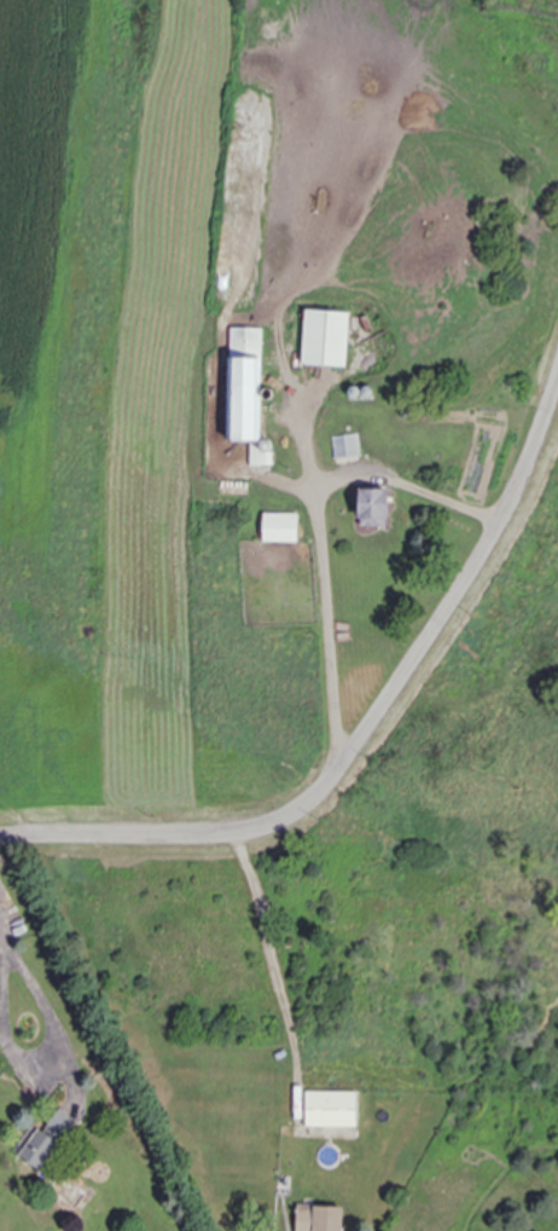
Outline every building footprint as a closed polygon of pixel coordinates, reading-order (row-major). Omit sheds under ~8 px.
[(297,366),(342,368),(345,313),(300,311),(297,366)] [(256,443),(258,329),(225,328),(223,444),(247,444),(247,466),(269,467),(270,443),(256,443)] [(358,458),(356,435),(328,438),(331,461),(358,458)] [(384,492),(350,492),(350,528),(384,528),(384,492)] [(294,544),(294,514),(258,514),(258,544),(294,544)] [(360,1091),(305,1091),(305,1127),(360,1127),(360,1091)] [(82,1121),(61,1106),(25,1155),(46,1170),(82,1121)] [(298,1206),(298,1230),(347,1230),(347,1206),(298,1206)]
